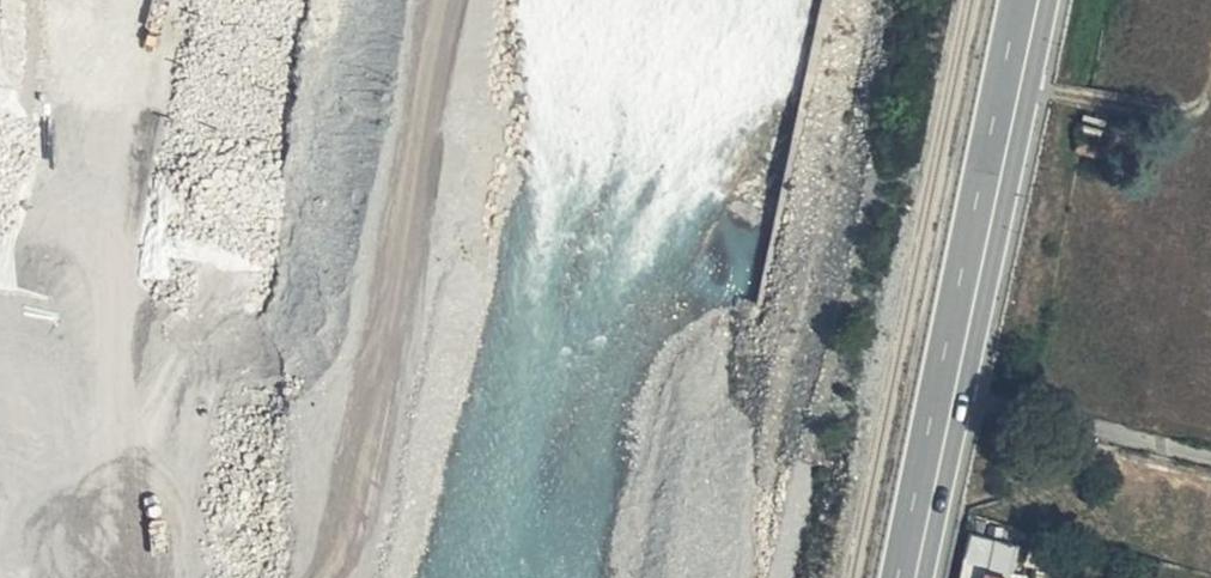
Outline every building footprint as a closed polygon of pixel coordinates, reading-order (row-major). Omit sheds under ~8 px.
[(976,537),(964,535),(955,577),(1021,577),(1028,549),(1011,544),(976,537)]
